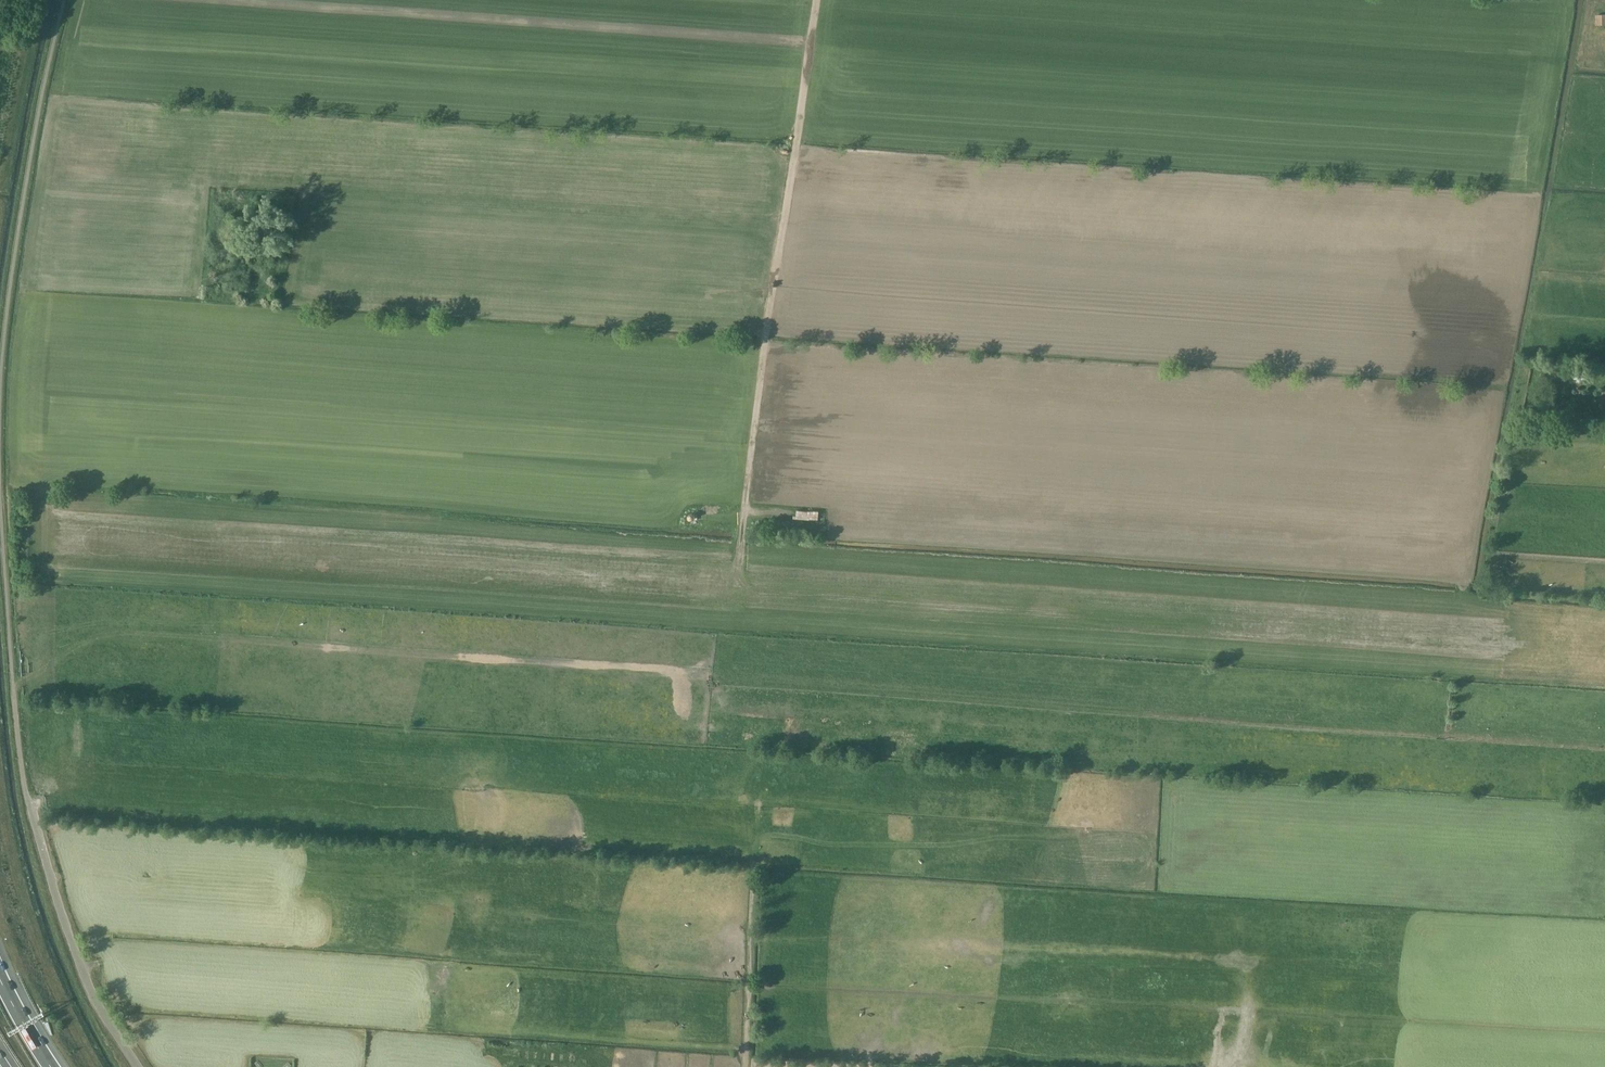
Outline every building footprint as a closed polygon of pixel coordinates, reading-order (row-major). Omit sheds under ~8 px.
[(1576,382),(1583,383),(1583,379),(1586,379),(1587,373),(1573,372),(1573,379),(1576,379),(1576,382)]
